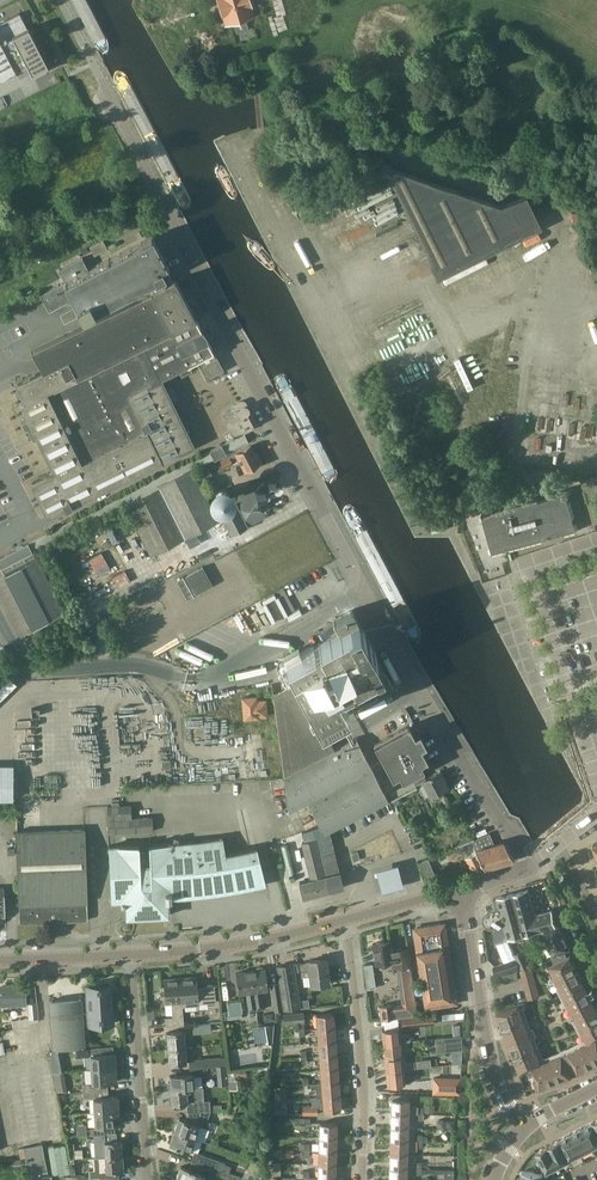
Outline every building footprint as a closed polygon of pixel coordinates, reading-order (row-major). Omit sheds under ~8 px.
[(253,16),(248,0),(219,0),(226,24),(233,22),(236,33),(249,29),(246,18),(253,16)] [(28,64),(33,73),(52,63),(32,25),(3,40),(0,35),(0,78),(28,64)] [(438,279),(515,239),(540,227),(535,218),(524,196),(501,208),(383,165),(438,279)] [(170,270),(151,233),(89,265),(83,254),(55,268),(61,281),(40,292),(41,294),(49,310),(73,297),(83,316),(170,270)] [(135,350),(171,332),(171,330),(195,318),(175,279),(150,292),(36,352),(46,372),(19,386),(28,405),(22,408),(54,470),(32,482),(52,519),(162,462),(146,430),(145,431),(127,394),(151,382),(135,350)] [(171,330),(171,332),(135,350),(151,382),(127,394),(145,431),(146,430),(162,462),(194,446),(161,379),(214,352),(196,317),(171,330)] [(234,437),(254,426),(248,413),(249,412),(249,410),(249,408),(248,405),(245,405),(243,405),(223,416),(232,434),(233,436),(234,437)] [(194,470),(249,442),(244,433),(190,461),(194,470)] [(274,447),(279,458),(286,455),(282,444),(274,447)] [(255,454),(251,445),(236,453),(220,461),(223,468),(239,460),(245,472),(262,462),(257,452),(255,454)] [(51,531),(28,542),(32,552),(126,504),(160,486),(159,484),(192,467),(193,470),(194,470),(190,461),(56,528),(51,531)] [(197,532),(219,520),(200,484),(213,477),(207,465),(194,471),(193,470),(192,467),(159,484),(160,486),(126,504),(151,555),(186,537),(197,532)] [(581,478),(582,481),(587,498),(593,497),(596,496),(596,474),(581,478)] [(240,488),(256,481),(254,476),(238,483),(240,488)] [(289,489),(300,485),(297,477),(286,481),(289,489)] [(220,485),(215,487),(213,491),(212,494),(212,499),(213,502),(216,505),(221,506),(224,506),(228,505),(231,503),(233,500),(233,496),(232,492),(231,489),(228,486),(224,485),(220,485)] [(290,495),(289,487),(273,488),(274,497),(290,495)] [(559,534),(576,529),(565,490),(482,513),(492,552),(548,537),(547,534),(558,531),(559,534)] [(264,495),(255,491),(253,491),(243,496),(243,497),(241,497),(236,502),(236,501),(218,510),(218,511),(219,511),(231,534),(230,534),(231,535),(249,526),(248,525),(255,521),(266,515),(270,508),(264,495)] [(587,498),(594,524),(596,523),(596,496),(593,497),(587,498)] [(432,534),(446,530),(444,523),(430,527),(432,534)] [(111,528),(106,535),(121,545),(126,539),(111,528)] [(197,532),(186,537),(190,546),(201,540),(197,532)] [(28,542),(0,557),(0,566),(3,573),(31,627),(65,611),(37,556),(35,557),(32,552),(28,542)] [(131,562),(136,556),(122,546),(118,553),(131,562)] [(128,582),(132,589),(174,570),(170,562),(128,582)] [(202,567),(178,580),(188,599),(212,585),(202,567)] [(91,600),(95,608),(120,597),(117,588),(91,600)] [(333,753),(319,726),(393,687),(352,609),(332,620),(337,630),(284,658),(296,682),(272,696),(286,818),(307,807),(322,837),(387,803),(354,741),(333,753)] [(257,696),(241,697),(243,720),(259,719),(259,718),(268,717),(267,699),(258,700),(257,696)] [(23,706),(22,716),(39,717),(39,707),(23,706)] [(415,736),(408,725),(374,744),(393,778),(427,759),(420,747),(423,746),(424,742),(421,737),(417,735),(415,736)] [(86,763),(78,762),(77,772),(86,773),(86,763)] [(0,767),(0,802),(13,802),(13,767),(0,767)] [(422,780),(426,778),(422,771),(410,777),(416,787),(424,783),(422,780)] [(422,780),(424,783),(430,796),(448,787),(440,771),(426,778),(422,780)] [(130,819),(129,806),(107,807),(108,833),(152,831),(151,818),(130,819)] [(280,830),(281,837),(295,833),(294,827),(280,830)] [(58,922),(86,921),(88,919),(85,832),(16,834),(19,906),(20,921),(21,923),(49,922),(56,926),(58,922)] [(459,846),(465,858),(469,867),(471,870),(484,870),(485,869),(514,860),(503,841),(493,844),(488,834),(474,840),(459,846)] [(224,856),(221,838),(197,842),(172,843),(149,844),(149,851),(139,851),(139,845),(109,847),(112,901),(121,901),(121,906),(126,906),(127,918),(168,916),(168,905),(170,905),(171,899),(203,895),(234,890),(265,883),(257,850),(229,855),(224,856)] [(319,854),(315,839),(300,842),(310,879),(299,882),(303,898),(343,888),(340,872),(334,851),(319,854)] [(359,850),(351,852),(353,860),(360,859),(359,850)] [(398,865),(376,871),(379,882),(382,893),(404,887),(401,876),(398,865)] [(542,931),(557,926),(552,910),(535,915),(528,889),(497,897),(498,899),(493,900),(496,910),(487,912),(484,915),(483,920),(484,924),(487,927),(491,928),(500,926),(503,940),(508,939),(542,931)] [(441,928),(440,923),(417,927),(417,931),(413,932),(425,1009),(457,1004),(445,927),(441,928)] [(553,956),(564,952),(569,949),(558,925),(557,926),(542,931),(545,939),(546,939),(553,956)] [(391,951),(389,941),(372,943),(375,965),(395,962),(394,950),(391,951)] [(520,969),(528,966),(522,952),(514,955),(520,969)] [(554,963),(566,957),(564,952),(553,956),(551,957),(554,963)] [(554,963),(549,966),(588,1042),(568,1052),(569,1053),(562,1056),(562,1055),(541,1063),(518,1004),(496,1013),(519,1072),(532,1067),(540,1089),(570,1077),(569,1075),(578,1071),(579,1073),(596,1064),(596,1008),(570,956),(566,957),(554,963)] [(281,992),(283,1010),(283,1011),(299,1009),(295,973),(309,971),(311,986),(329,984),(326,958),(308,960),(308,962),(294,964),(294,962),(277,964),(281,992)] [(497,976),(516,969),(519,969),(516,960),(494,967),(497,976)] [(380,1005),(382,1020),(415,1016),(409,965),(397,966),(401,1003),(380,1005)] [(250,972),(252,991),(268,989),(265,969),(263,969),(263,968),(261,966),(257,967),(255,969),(255,971),(250,972)] [(527,1000),(533,999),(540,997),(532,967),(519,970),(527,1000)] [(504,983),(519,979),(517,971),(502,975),(504,983)] [(253,999),(252,991),(250,972),(236,974),(239,993),(245,992),(248,1011),(255,1010),(254,1007),(253,999)] [(196,976),(180,978),(182,1006),(198,1005),(198,1003),(216,1002),(214,984),(206,985),(206,987),(197,987),(196,976)] [(184,1025),(182,1006),(180,978),(164,979),(166,1003),(171,1002),(173,1017),(166,1018),(167,1026),(184,1025)] [(89,997),(82,997),(83,1010),(90,1010),(91,1023),(113,1022),(109,985),(88,987),(89,997)] [(24,1005),(23,987),(0,987),(0,1005),(24,1005)] [(275,1011),(283,1010),(281,992),(273,993),(275,1011)] [(253,999),(254,1007),(263,1005),(262,997),(253,999)] [(52,1049),(85,1046),(81,999),(49,1001),(52,1049)] [(229,1014),(242,1012),(240,1000),(227,1002),(229,1014)] [(28,1018),(38,1017),(37,1003),(28,1004),(28,1018)] [(299,1030),(304,1030),(303,1023),(304,1023),(303,1013),(283,1015),(284,1025),(298,1024),(299,1030)] [(317,1028),(334,1027),(333,1013),(316,1015),(317,1028)] [(403,1027),(434,1024),(433,1015),(402,1019),(403,1027)] [(28,1018),(20,1019),(21,1026),(29,1024),(28,1018)] [(211,1023),(200,1024),(193,1025),(194,1033),(211,1031),(211,1023)] [(274,1024),(262,1026),(266,1044),(272,1044),(274,1024)] [(319,1043),(335,1041),(334,1027),(317,1028),(319,1043)] [(383,1044),(400,1042),(410,1041),(409,1033),(399,1034),(399,1028),(382,1029),(383,1044)] [(168,1048),(185,1047),(184,1031),(167,1032),(168,1048)] [(462,1036),(443,1038),(444,1051),(456,1050),(463,1049),(463,1046),(462,1036)] [(320,1055),(336,1054),(335,1041),(319,1043),(320,1055)] [(385,1057),(401,1056),(400,1042),(383,1044),(385,1057)] [(185,1047),(168,1048),(170,1064),(186,1062),(186,1055),(193,1055),(193,1046),(185,1047)] [(91,1069),(116,1068),(115,1053),(113,1053),(112,1047),(77,1049),(77,1056),(90,1055),(91,1069)] [(321,1070),(337,1068),(336,1054),(320,1055),(321,1070)] [(386,1071),(403,1069),(431,1067),(430,1059),(402,1062),(401,1056),(385,1057),(386,1071)] [(203,1067),(209,1067),(216,1066),(223,1066),(223,1057),(203,1058),(203,1067)] [(63,1060),(52,1062),(54,1073),(65,1071),(63,1060)] [(223,1066),(216,1066),(217,1076),(227,1075),(226,1066),(223,1066)] [(171,1089),(193,1088),(192,1076),(207,1075),(209,1071),(209,1067),(203,1067),(190,1068),(190,1074),(170,1076),(171,1089)] [(83,1091),(107,1089),(107,1083),(117,1082),(116,1068),(91,1069),(91,1075),(101,1075),(102,1083),(83,1084),(83,1091)] [(322,1083),(338,1082),(337,1068),(321,1070),(322,1083)] [(403,1069),(386,1071),(388,1085),(411,1083),(410,1075),(404,1076),(403,1069)] [(66,1081),(55,1082),(57,1091),(67,1090),(66,1081)] [(436,1081),(435,1092),(455,1093),(455,1081),(436,1081)] [(323,1097),(340,1095),(338,1082),(322,1083),(323,1097)] [(195,1087),(193,1088),(171,1089),(172,1097),(170,1097),(170,1103),(172,1103),(172,1105),(186,1103),(187,1111),(204,1110),(203,1101),(197,1102),(195,1087)] [(94,1112),(119,1111),(118,1096),(108,1097),(107,1089),(83,1091),(84,1099),(93,1099),(94,1112)] [(340,1095),(323,1097),(311,1098),(312,1105),(302,1106),(302,1115),(317,1115),(317,1107),(324,1107),(324,1111),(341,1109),(340,1095)] [(288,1099),(275,1099),(275,1108),(288,1109),(288,1099)] [(408,1113),(423,1114),(423,1108),(418,1108),(418,1106),(408,1106),(408,1099),(392,1099),(391,1113),(408,1113)] [(94,1135),(103,1134),(103,1126),(120,1125),(119,1111),(94,1112),(95,1128),(90,1129),(90,1135),(94,1135)] [(194,1138),(198,1126),(207,1129),(210,1122),(206,1121),(210,1111),(187,1111),(184,1119),(179,1118),(174,1131),(194,1138)] [(391,1113),(391,1127),(408,1127),(408,1113),(391,1113)] [(437,1122),(437,1126),(440,1128),(443,1128),(445,1126),(445,1123),(444,1120),(440,1120),(437,1122)] [(446,1120),(446,1128),(454,1129),(454,1121),(446,1120)] [(582,1127),(593,1148),(596,1145),(596,1128),(594,1121),(582,1127)] [(319,1137),(336,1138),(336,1123),(320,1123),(319,1137)] [(391,1127),(390,1140),(414,1141),(414,1127),(408,1127),(391,1127)] [(570,1133),(581,1154),(593,1148),(582,1127),(570,1133)] [(189,1152),(194,1138),(174,1131),(169,1145),(189,1152)] [(570,1133),(559,1139),(569,1160),(581,1154),(570,1133)] [(336,1151),(336,1138),(319,1137),(319,1151),(336,1151)] [(559,1139),(548,1145),(558,1165),(569,1160),(559,1139)] [(96,1157),(111,1156),(122,1155),(121,1140),(104,1142),(104,1141),(104,1140),(94,1141),(96,1157)] [(414,1141),(390,1140),(390,1154),(407,1155),(407,1149),(417,1150),(417,1148),(426,1148),(426,1141),(417,1141),(414,1141)] [(41,1144),(24,1148),(30,1175),(46,1172),(41,1144)] [(535,1151),(546,1172),(558,1165),(548,1145),(535,1151)] [(335,1165),(336,1151),(319,1151),(318,1164),(335,1165)] [(191,1160),(208,1166),(214,1169),(217,1162),(193,1154),(191,1160)] [(390,1154),(389,1168),(406,1169),(407,1155),(390,1154)] [(122,1155),(111,1156),(96,1157),(96,1158),(95,1158),(95,1171),(90,1171),(90,1177),(103,1178),(105,1178),(120,1179),(119,1171),(123,1170),(122,1155)] [(205,1175),(208,1166),(191,1160),(188,1169),(181,1166),(176,1179),(203,1179),(205,1175)] [(337,1162),(336,1179),(351,1179),(352,1163),(337,1162)] [(335,1178),(335,1165),(318,1164),(318,1178),(335,1178)] [(406,1169),(389,1168),(389,1179),(406,1179),(406,1169)] [(422,1169),(420,1169),(415,1169),(415,1175),(421,1175),(421,1173),(444,1174),(444,1179),(453,1179),(454,1170),(428,1169),(422,1169)] [(520,1179),(544,1179),(544,1174),(525,1171),(524,1179),(520,1179)]
